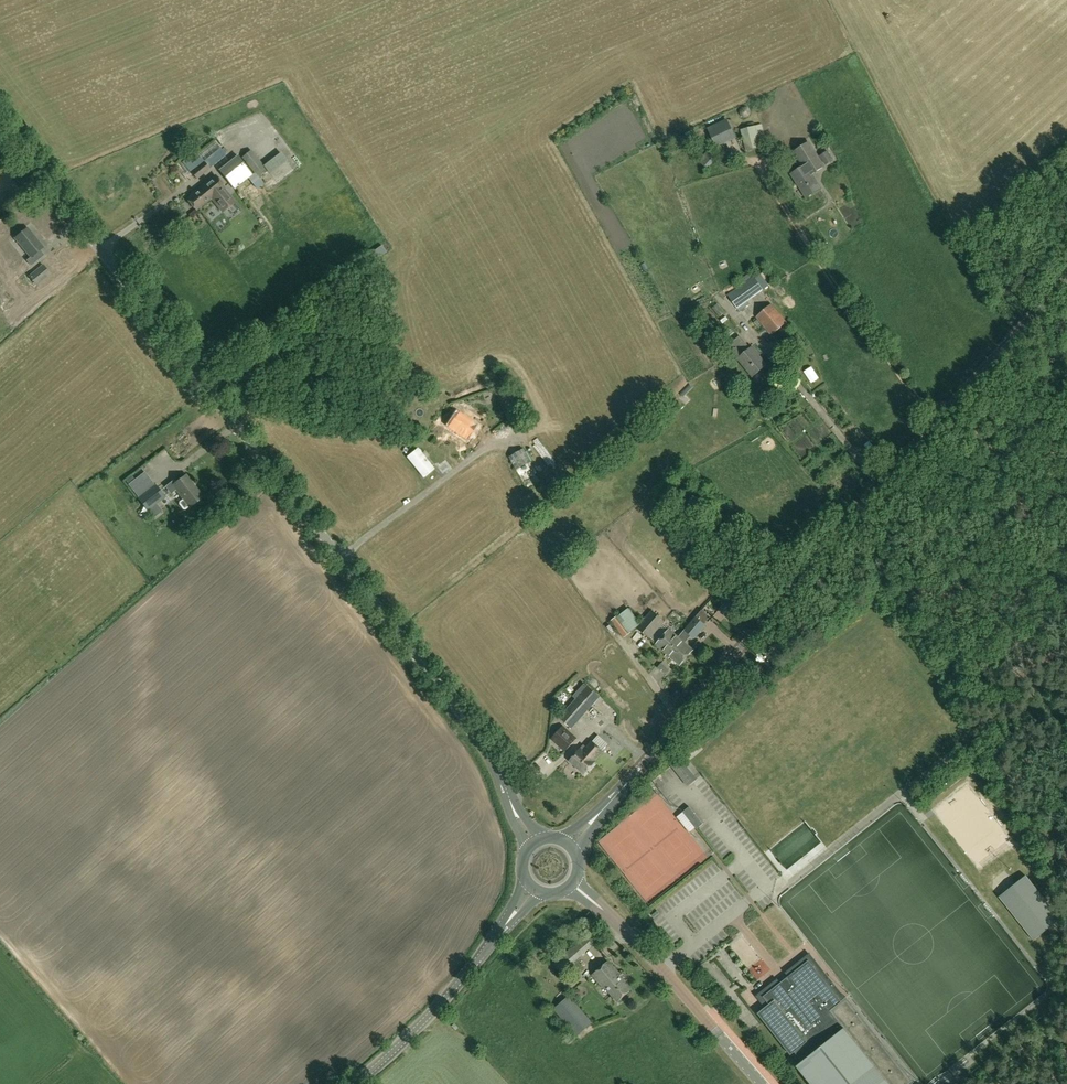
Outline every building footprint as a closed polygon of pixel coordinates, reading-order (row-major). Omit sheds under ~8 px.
[(728,123),(714,131),(720,142),(734,134),(728,123)] [(753,150),(768,146),(765,135),(759,137),(756,128),(748,130),(750,136),(743,138),(745,145),(751,144),(753,150)] [(809,142),(793,152),(803,167),(791,174),(807,198),(821,189),(812,175),(824,167),(819,158),(809,142)] [(184,160),(196,179),(209,169),(226,155),(220,148),(204,160),(201,157),(193,163),(188,158),(184,160)] [(819,156),(826,165),(834,160),(828,150),(819,156)] [(259,177),(267,172),(252,151),(243,158),(259,177)] [(708,153),(704,157),(699,162),(707,170),(716,160),(708,153)] [(220,170),(234,189),(253,174),(239,156),(220,170)] [(195,209),(210,197),(211,197),(222,212),(234,203),(223,188),(224,188),(215,177),(193,194),(194,195),(187,199),(195,209)] [(239,205),(227,211),(233,222),(244,216),(239,205)] [(26,260),(31,265),(40,258),(36,253),(42,247),(27,228),(15,237),(31,256),(26,260)] [(29,276),(37,285),(50,273),(42,264),(29,276)] [(755,302),(753,298),(763,291),(770,299),(775,296),(770,287),(773,285),(764,272),(755,278),(754,277),(728,295),(739,312),(755,302)] [(786,322),(771,304),(756,317),(771,335),(786,322)] [(739,338),(728,347),(753,377),(768,365),(753,348),(748,352),(742,345),(744,344),(739,338)] [(506,394),(500,382),(492,386),(498,398),(506,394)] [(446,426),(467,441),(478,426),(457,411),(446,426)] [(509,457),(523,482),(538,474),(524,449),(509,457)] [(173,485),(184,498),(180,501),(179,504),(184,509),(186,510),(190,506),(190,507),(203,497),(186,475),(173,485)] [(148,510),(165,496),(156,484),(139,498),(148,510)] [(716,617),(722,609),(717,606),(711,614),(716,617)] [(702,610),(695,618),(703,625),(710,617),(702,610)] [(637,628),(649,640),(665,622),(651,611),(637,628)] [(632,632),(618,615),(610,621),(624,638),(632,632)] [(703,625),(695,618),(695,617),(684,629),(694,638),(704,626),(703,625)] [(679,638),(678,637),(669,629),(656,644),(666,653),(679,638)] [(683,631),(678,637),(679,638),(666,653),(679,665),(693,650),(683,641),(688,636),(683,631)] [(570,728),(599,696),(587,686),(559,718),(570,728)] [(575,741),(563,729),(556,737),(568,748),(575,741)] [(570,761),(585,774),(595,762),(594,761),(603,751),(592,742),(583,752),(580,749),(570,761)] [(702,744),(689,755),(693,761),(707,750),(702,744)] [(696,777),(680,757),(670,764),(671,765),(678,774),(687,785),(692,781),(696,777)] [(698,817),(689,807),(683,812),(691,822),(698,817)] [(1026,876),(999,897),(1034,941),(1061,919),(1026,876)] [(560,973),(594,944),(586,935),(553,963),(560,973)] [(606,988),(618,1002),(632,990),(620,976),(621,975),(609,961),(592,975),(604,989),(606,988)] [(796,1067),(809,1083),(912,1083),(913,1083),(844,998),(839,1002),(807,962),(761,998),(768,1006),(756,1015),(789,1057),(793,1054),(801,1063),(796,1067)] [(554,1010),(577,1037),(592,1024),(569,997),(554,1010)]
